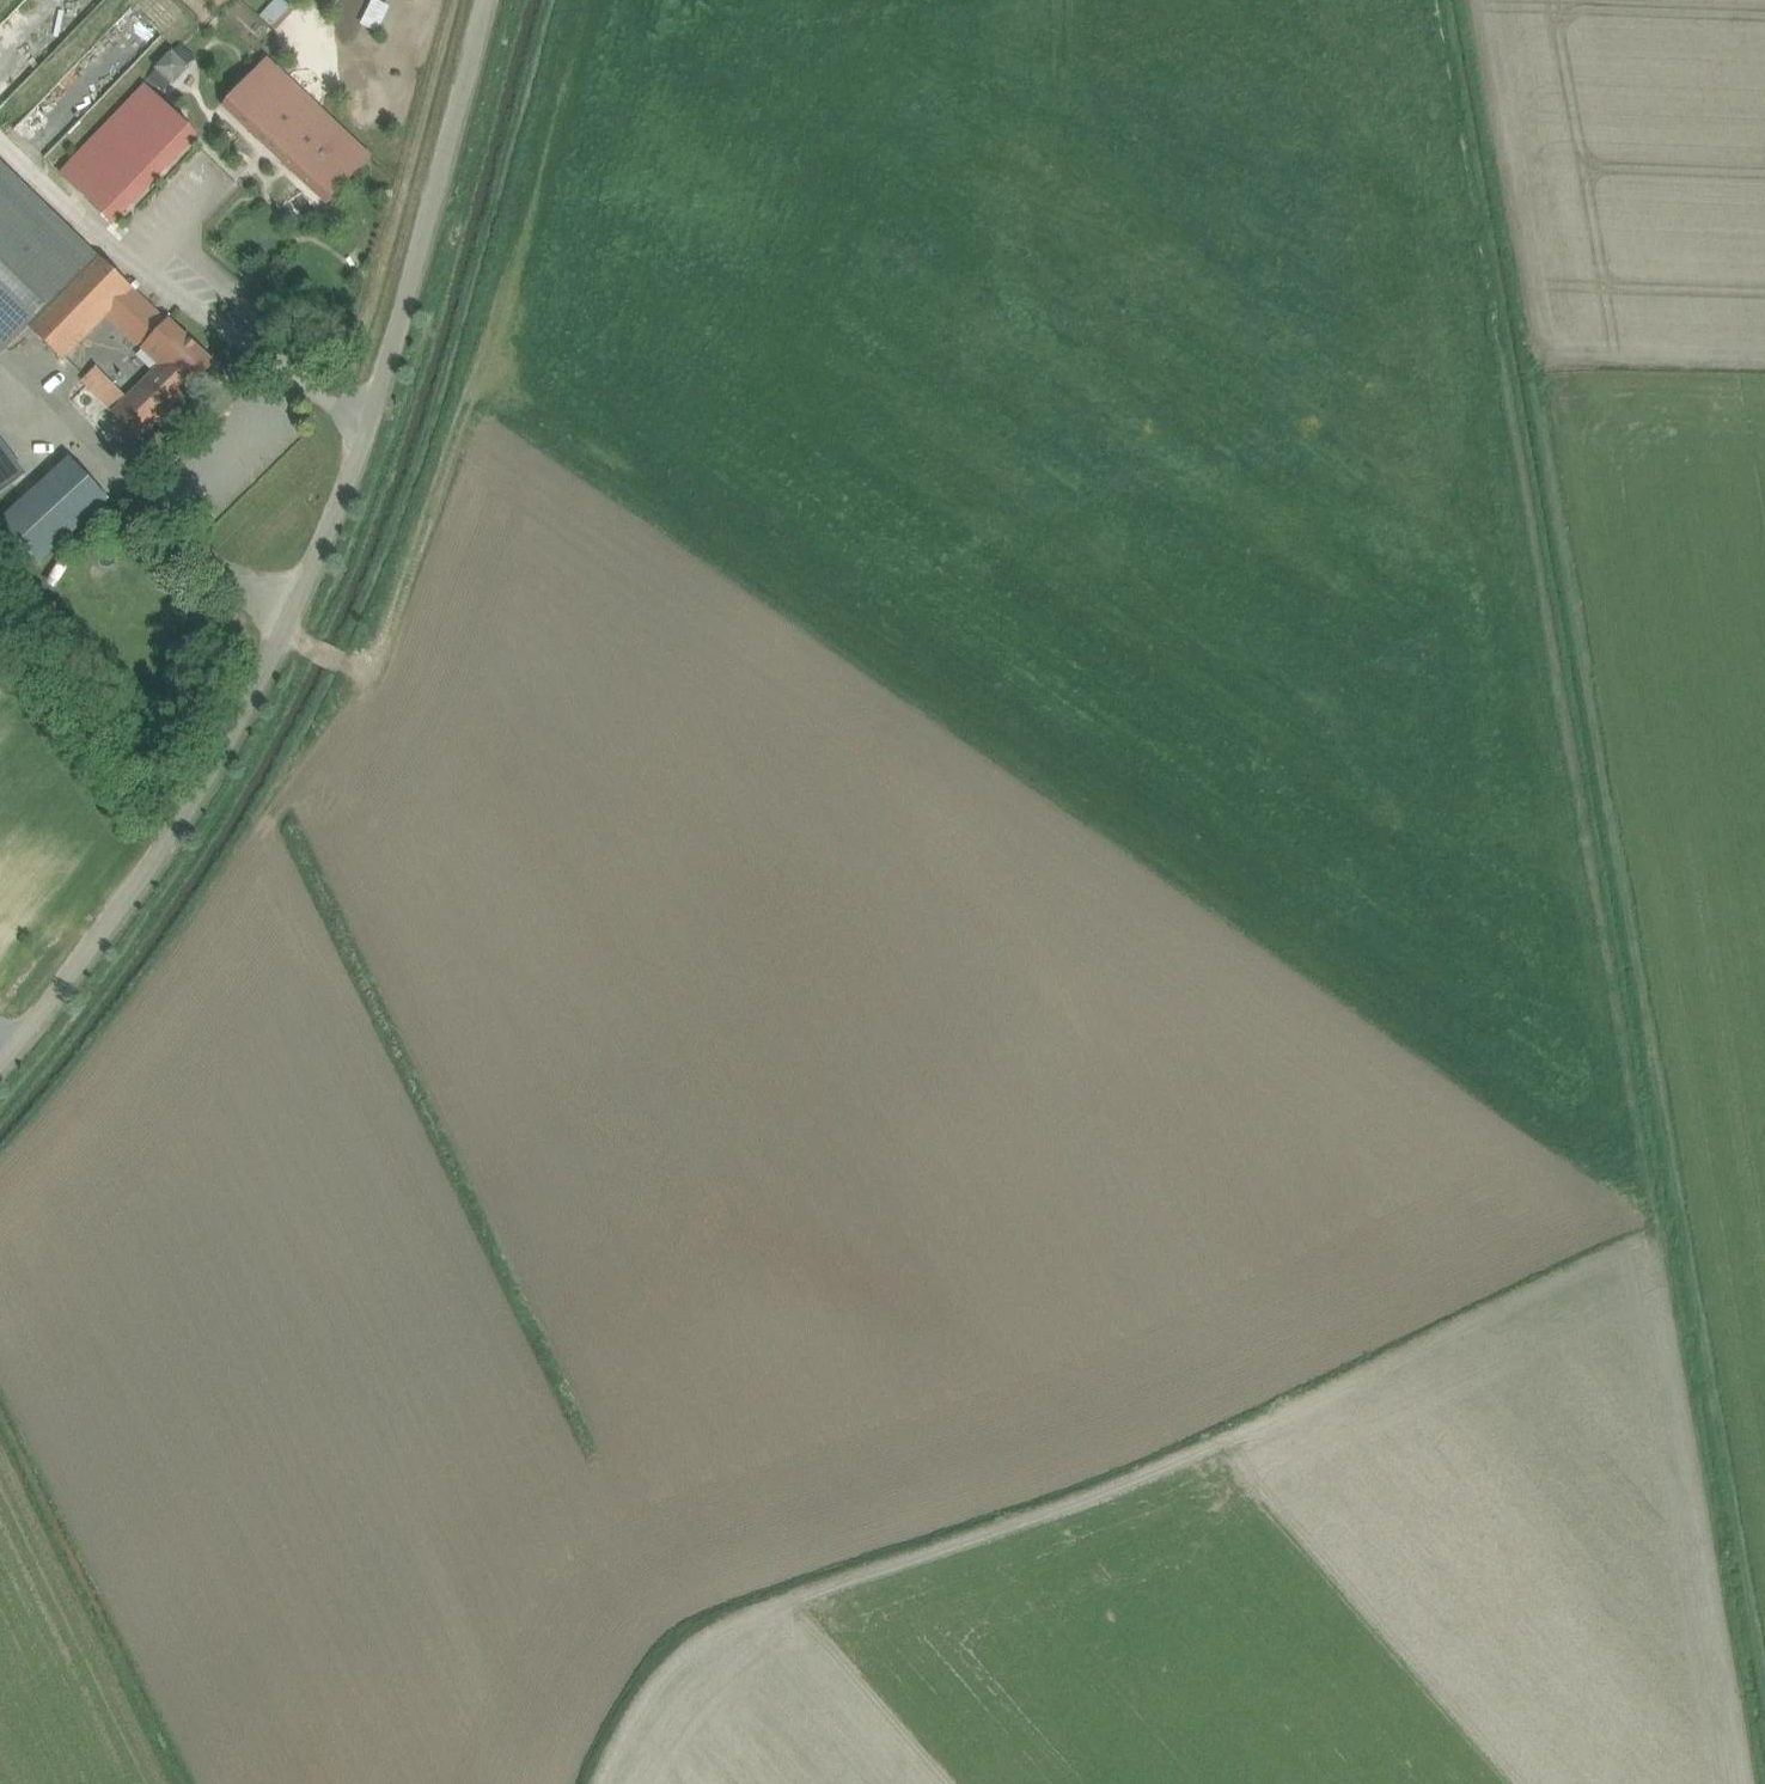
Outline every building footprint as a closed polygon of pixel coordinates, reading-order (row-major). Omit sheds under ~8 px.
[(291,4),(287,0),(273,0),(260,14),(272,25),(291,4)] [(390,1),(386,0),(370,0),(363,23),(381,29),(390,1)] [(157,70),(150,78),(158,86),(164,91),(171,84),(174,87),(191,68),(189,66),(196,58),(181,43),(174,51),(173,50),(155,69),(157,70)] [(234,114),(318,193),(360,148),(276,69),(234,114)] [(73,162),(62,174),(113,223),(116,220),(194,139),(143,90),(73,162)] [(29,327),(64,361),(106,318),(135,287),(99,253),(96,256),(0,163),(0,332),(12,343),(29,327)] [(146,346),(142,349),(158,366),(128,396),(113,411),(140,438),(215,363),(198,346),(135,287),(106,318),(137,346),(143,341),(146,346)] [(20,463),(0,435),(0,477),(20,463)] [(70,456),(0,521),(0,523),(40,565),(110,500),(70,456)]
